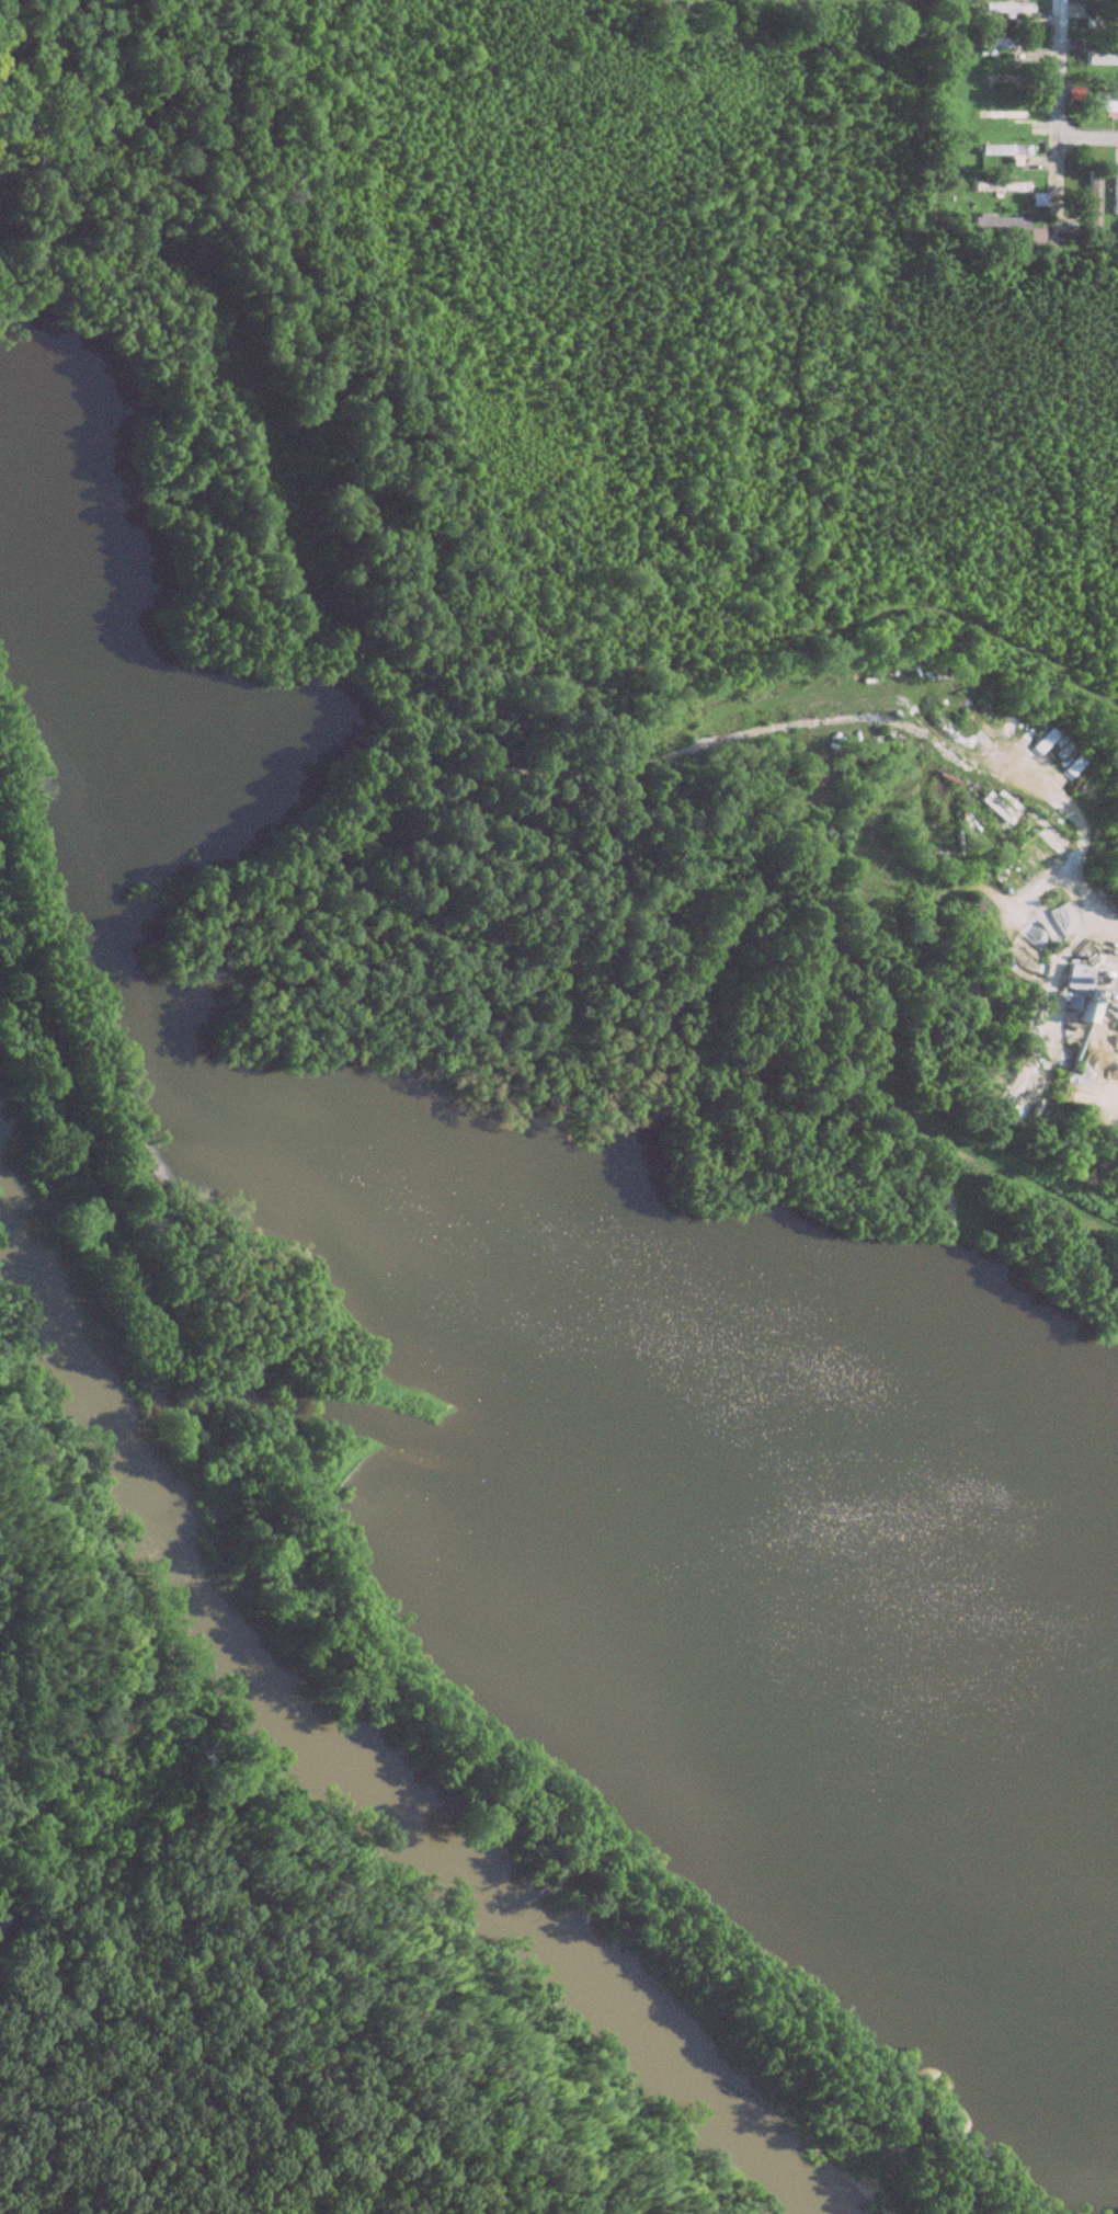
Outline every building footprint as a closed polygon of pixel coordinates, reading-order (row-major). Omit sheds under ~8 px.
[(1028,1),(980,1),(980,11),(1028,11),(1028,1)] [(1084,18),(1084,28),(1117,28),(1117,18),(1084,18)] [(976,48),(1024,48),(1024,37),(976,37),(976,48)] [(1117,65),(1117,53),(1083,53),(1083,65),(1117,65)] [(1117,111),(1117,99),(1081,99),(1081,111),(1117,111)] [(1025,156),(1025,145),(978,145),(978,156),(1025,156)] [(1084,228),(1096,228),(1096,169),(1084,169),(1084,228)] [(1024,191),(1024,181),(970,181),(970,191),(1024,191)] [(1029,206),(1044,206),(1044,193),(1029,194),(1029,206)] [(1024,227),(1024,217),(970,217),(970,227),(1024,227)] [(1068,989),(1063,1006),(1077,1010),(1087,968),(1066,963),(1060,987),(1068,989)]
